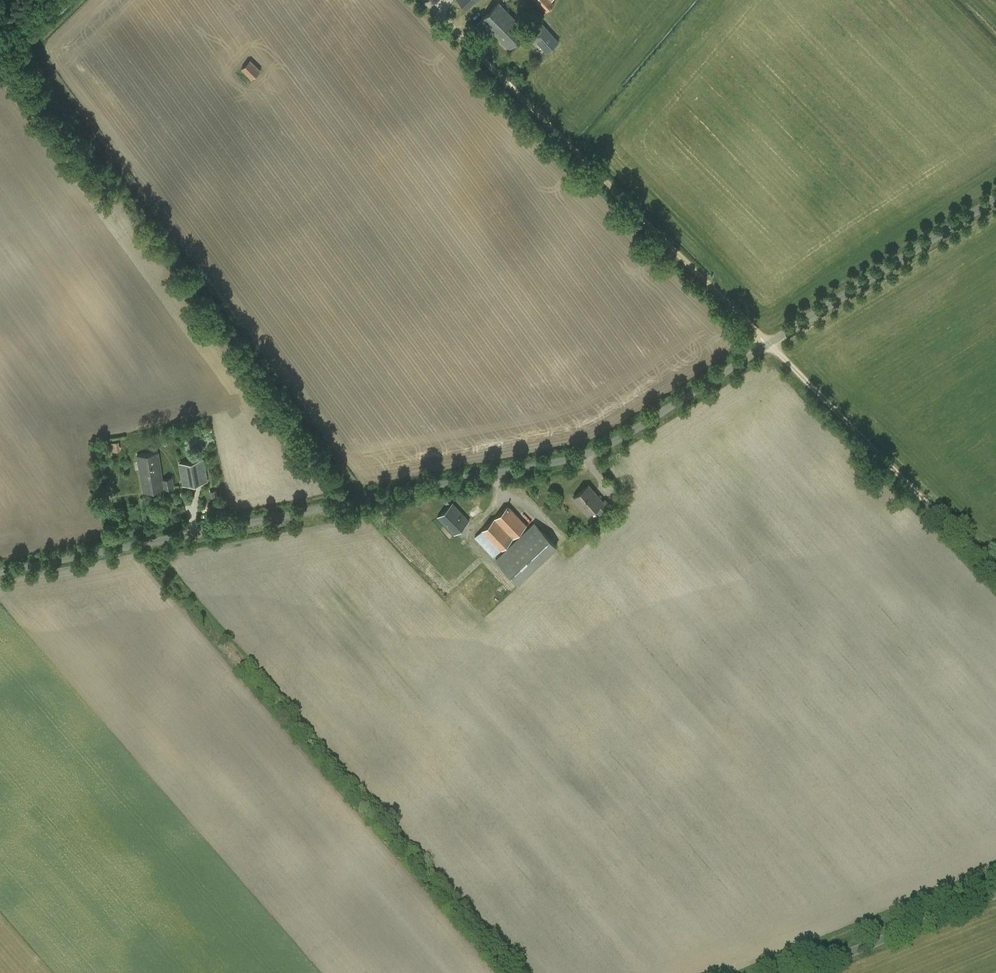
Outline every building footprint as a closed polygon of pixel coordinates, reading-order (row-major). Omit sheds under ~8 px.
[(477,0),(457,0),(466,10),(477,0)] [(551,0),(533,0),(546,13),(555,4),(551,0)] [(509,49),(527,31),(499,3),(481,20),(509,49)] [(547,53),(559,42),(539,19),(527,31),(547,53)] [(241,69),(252,79),(261,70),(250,59),(241,69)] [(191,426),(179,428),(180,435),(192,433),(191,426)] [(121,452),(120,440),(105,441),(106,453),(121,452)] [(172,478),(163,479),(159,453),(137,456),(143,493),(174,488),(172,478)] [(183,486),(209,482),(204,459),(178,464),(183,486)] [(611,505),(605,498),(602,501),(588,485),(574,498),(588,515),(595,509),(599,514),(611,505)] [(454,536),(470,521),(452,503),(437,517),(454,536)] [(508,506),(494,519),(513,539),(527,525),(508,506)] [(513,539),(494,519),(482,530),(501,551),(513,539)] [(518,584),(557,547),(534,523),(495,560),(518,584)] [(501,551),(482,530),(474,537),(493,558),(501,551)]
